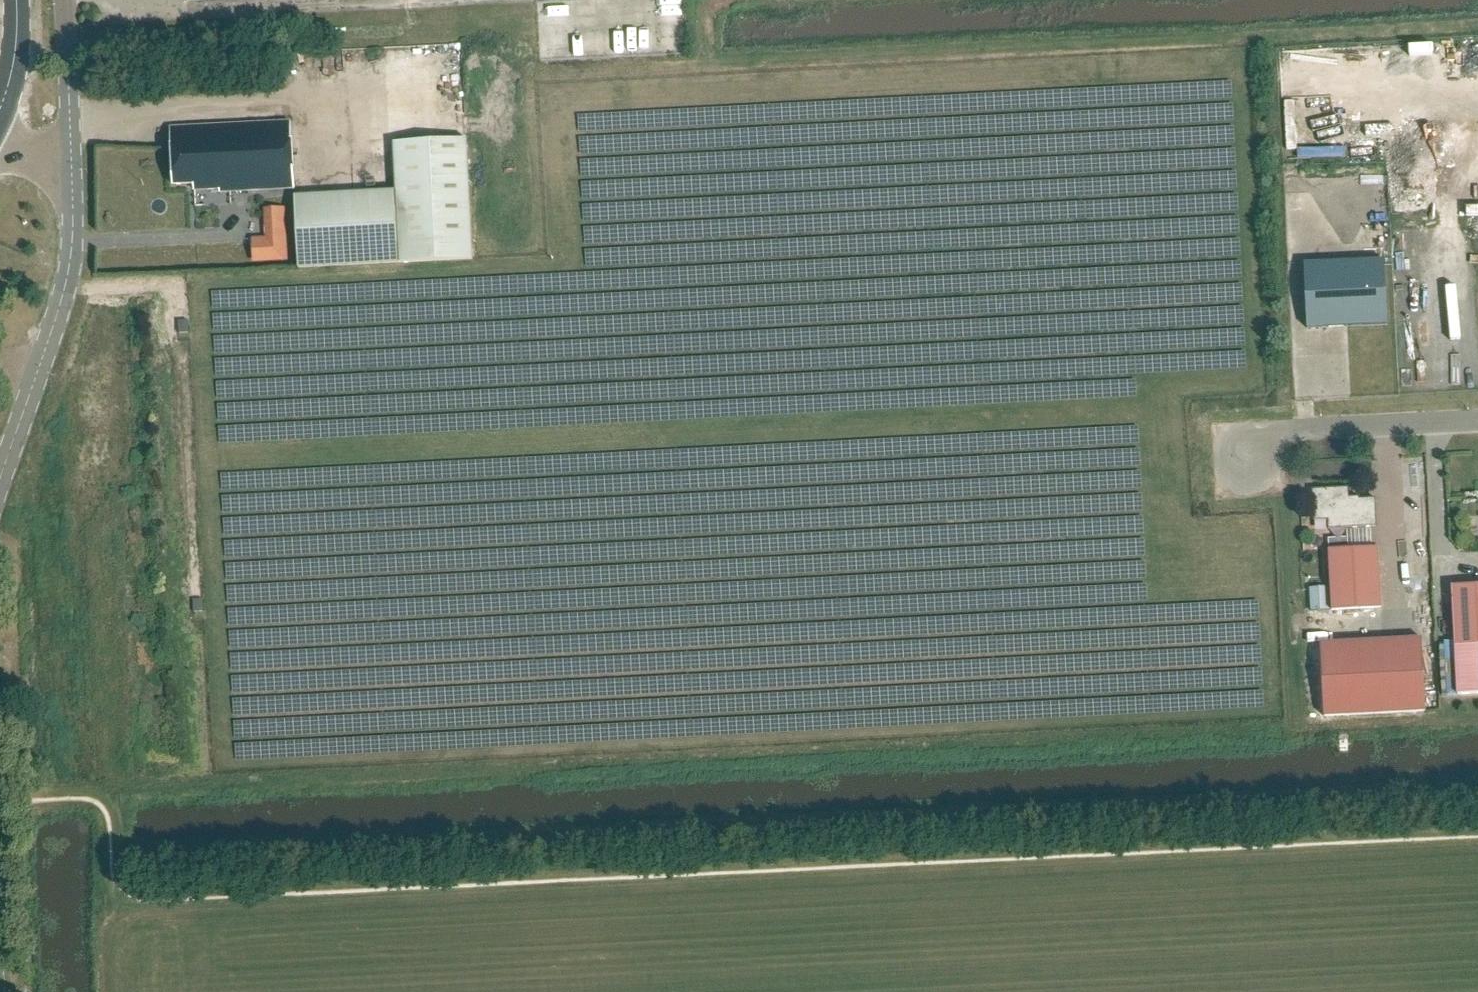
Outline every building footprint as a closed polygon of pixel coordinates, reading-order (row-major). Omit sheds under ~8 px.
[(295,187),(291,121),(171,128),(174,185),(194,184),(195,191),(219,189),(219,191),(295,187)] [(298,269),(473,260),(467,139),(394,143),(396,191),(295,197),(298,269)] [(285,237),(284,207),(267,208),(269,241),(285,240),(285,237)] [(1307,329),(1388,325),(1386,276),(1304,280),(1307,329)] [(1349,502),(1348,488),(1312,490),(1314,521),(1328,520),(1328,529),(1377,527),(1375,499),(1358,499),(1358,501),(1349,502)] [(1332,611),(1381,609),(1378,548),(1329,550),(1332,611)] [(1477,694),(1477,585),(1452,586),(1455,647),(1458,695),(1477,694)] [(1330,611),(1329,599),(1310,600),(1311,612),(1330,611)] [(1327,718),(1427,712),(1423,638),(1323,644),(1327,718)]
